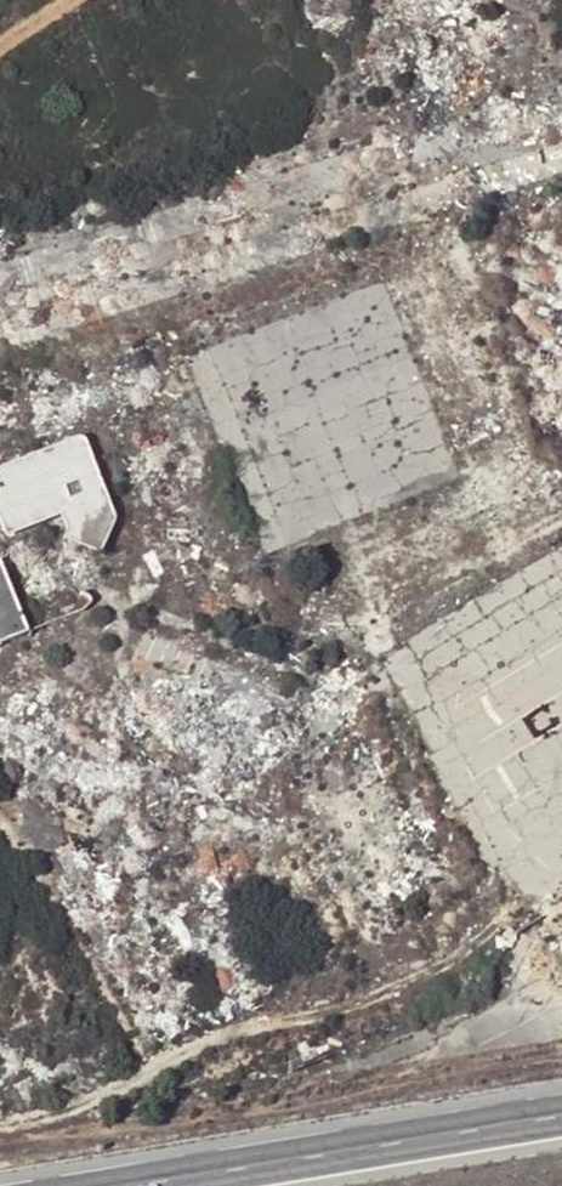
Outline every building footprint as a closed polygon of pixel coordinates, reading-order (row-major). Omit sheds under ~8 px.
[(90,550),(101,520),(67,439),(0,466),(0,531),(0,532),(54,510),(56,514),(64,534),(62,538),(90,550)] [(54,510),(0,532),(2,536),(56,514),(54,510)] [(90,550),(62,538),(60,542),(88,554),(90,550)] [(23,633),(28,631),(0,564),(0,577),(23,633)] [(0,577),(0,642),(23,633),(0,577)]
